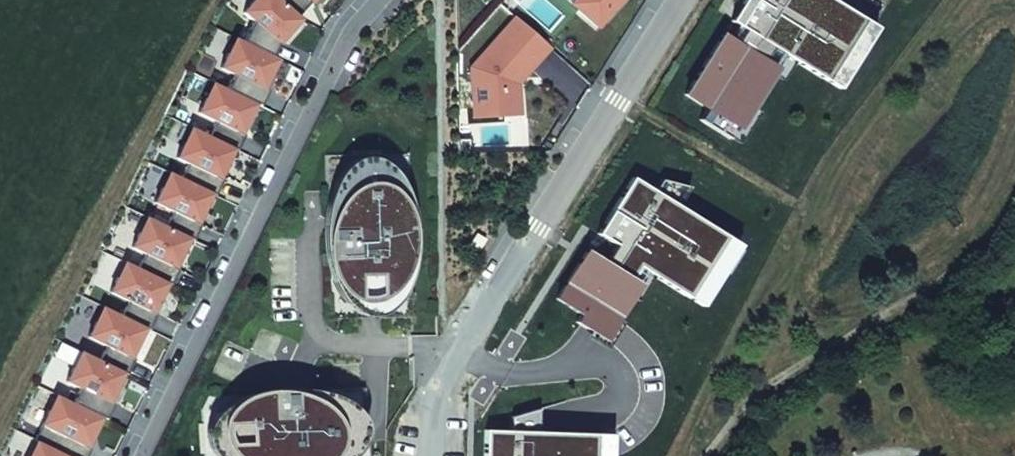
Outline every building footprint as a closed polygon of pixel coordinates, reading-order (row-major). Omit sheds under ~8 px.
[(272,56),(278,44),(274,40),(285,28),(289,31),(300,19),(298,17),(279,0),(259,0),(257,3),(254,1),(243,13),(253,22),(243,42),(272,56)] [(298,17),(311,3),(307,0),(279,0),(298,17)] [(588,18),(598,7),(608,16),(622,0),(576,0),(572,4),(588,18)] [(737,127),(749,107),(771,73),(783,54),(794,61),(822,78),(860,18),(831,0),(743,0),(730,21),(737,26),(754,36),(745,50),(729,40),(721,36),(685,94),(707,108),(737,127)] [(598,7),(588,18),(598,27),(608,16),(598,7)] [(504,117),(519,116),(518,85),(514,85),(514,76),(532,56),(538,61),(550,48),(515,18),(462,66),(472,109),(503,107),(504,117)] [(876,28),(860,18),(822,78),(838,89),(876,28)] [(729,40),(745,50),(754,36),(737,26),(729,40)] [(274,40),(278,44),(289,31),(285,28),(274,40)] [(226,90),(255,104),(259,106),(267,91),(262,89),(258,86),(265,72),(270,74),(277,59),(272,56),(243,42),(238,40),(231,55),(228,54),(221,69),(233,75),(226,90)] [(794,61),(783,54),(771,73),(782,80),(794,61)] [(514,85),(518,85),(538,61),(532,56),(514,76),(514,85)] [(262,89),(270,74),(265,72),(258,86),(262,89)] [(210,137),(233,149),(238,151),(245,136),(240,133),(236,131),(243,116),(247,118),(255,104),(226,90),(216,85),(209,100),(206,99),(199,114),(217,123),(210,137)] [(503,107),(472,109),(473,119),(504,117),(503,107)] [(737,127),(707,108),(700,120),(739,143),(758,113),(749,107),(737,127)] [(236,131),(240,133),(247,118),(243,116),(236,131)] [(182,179),(211,193),(216,196),(223,181),(219,178),(214,176),(221,161),(226,163),(233,149),(210,137),(189,127),(181,142),(179,141),(171,156),(190,165),(182,179)] [(343,171),(392,170),(387,164),(382,161),(376,159),(370,157),(365,157),(358,159),(353,161),(348,165),(343,171)] [(214,176),(219,178),(226,163),(221,161),(214,176)] [(345,303),(394,302),(399,297),(402,291),(400,183),(397,176),(392,170),(343,171),(338,177),(335,184),(336,230),(329,230),(329,254),(332,254),(332,282),(336,290),(339,296),(345,303)] [(166,227),(189,238),(193,241),(201,225),(196,223),(191,221),(199,206),(203,208),(211,193),(182,179),(172,174),(165,190),(162,188),(155,203),(173,212),(166,227)] [(400,183),(402,291),(407,279),(411,267),(413,256),(414,245),(414,233),(413,223),(412,212),(409,202),(405,192),(400,183)] [(328,272),(332,282),(332,254),(329,254),(329,230),(336,230),(335,184),(331,193),(327,202),(325,213),(324,224),(323,234),(324,243),(324,254),(326,263),(328,272)] [(196,223),(203,208),(199,206),(191,221),(196,223)] [(138,269),(167,283),(171,285),(178,270),(174,268),(169,266),(177,251),(181,253),(189,238),(166,227),(150,219),(142,234),(140,233),(132,248),(145,254),(138,269)] [(485,240),(476,235),(467,250),(475,256),(485,240)] [(174,268),(181,253),(177,251),(169,266),(174,268)] [(121,316),(145,328),(149,330),(157,315),(152,313),(148,311),(155,296),(159,298),(167,283),(138,269),(128,264),(120,279),(118,278),(111,293),(128,302),(121,316)] [(152,313),(159,298),(155,296),(148,311),(152,313)] [(394,302),(345,303),(350,309),(356,313),(362,316),(369,317),(375,316),(381,314),(387,310),(392,306),(394,302)] [(100,361),(122,373),(127,375),(135,360),(130,358),(126,356),(133,340),(138,343),(145,328),(121,316),(106,309),(99,324),(96,323),(89,338),(107,347),(100,361)] [(130,358),(138,343),(133,340),(126,356),(130,358)] [(72,403),(100,417),(105,420),(113,405),(108,402),(104,400),(111,385),(115,387),(122,373),(100,361),(84,353),(77,368),(74,366),(66,381),(79,388),(72,403)] [(108,402),(115,387),(111,385),(104,400),(108,402)] [(244,397),(238,400),(266,399),(266,395),(291,394),(291,397),(329,395),(318,392),(308,390),(298,388),(288,388),(278,389),(269,390),(259,392),(251,394),(244,397)] [(220,455),(352,455),(349,406),(344,402),(337,398),(329,395),(291,397),(291,394),(266,395),(266,399),(238,400),(231,404),(224,408),(218,413),(220,455)] [(66,455),(88,455),(91,450),(86,447),(82,445),(88,430),(93,432),(100,417),(72,403),(59,397),(51,412),(49,411),(34,441),(39,443),(66,455)] [(349,406),(352,455),(357,451),(361,445),(364,439),(365,433),(365,426),(363,420),(360,415),(355,410),(349,406)] [(218,413),(213,418),(209,424),(207,429),(205,437),(207,444),(209,450),(213,455),(214,455),(220,455),(218,413)] [(86,447),(93,432),(88,430),(82,445),(86,447)] [(39,443),(33,455),(66,455),(39,443)]
